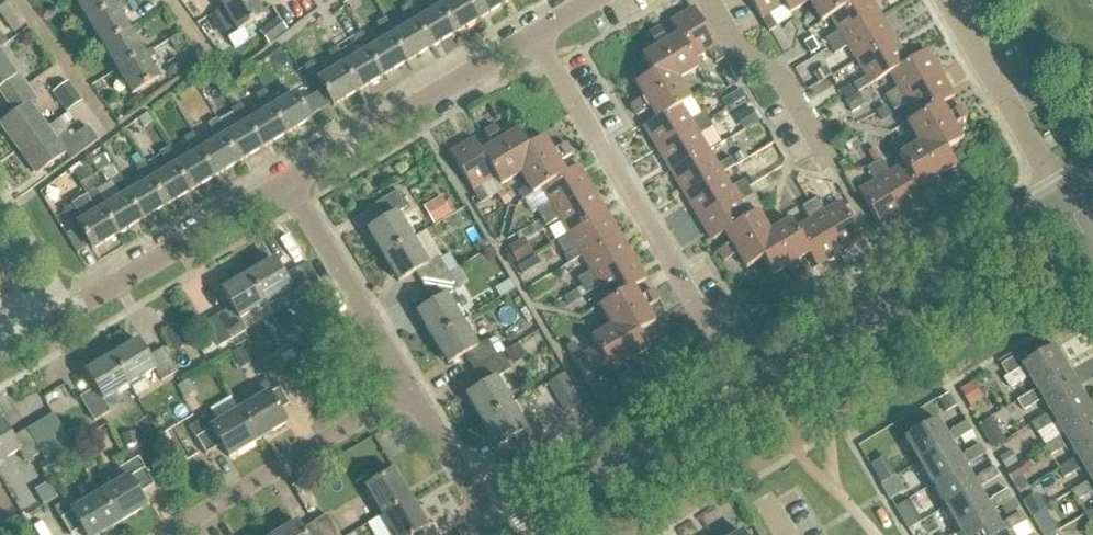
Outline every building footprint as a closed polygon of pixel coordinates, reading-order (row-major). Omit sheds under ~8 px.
[(87,23),(114,7),(110,0),(73,0),(87,23)] [(222,9),(237,0),(216,0),(222,9)] [(222,9),(237,34),(263,18),(252,0),(237,0),(222,9)] [(442,8),(438,0),(425,0),(433,13),(438,11),(453,36),(477,22),(464,0),(455,0),(442,8)] [(477,22),(501,8),(496,0),(464,0),(477,22)] [(781,0),(749,0),(769,34),(777,29),(769,16),(784,7),(785,6),(781,0)] [(785,6),(790,15),(809,3),(821,23),(829,18),(856,2),(855,0),(781,0),(785,6)] [(881,18),(870,0),(859,0),(856,2),(829,18),(839,33),(825,41),(834,56),(848,48),(857,63),(894,41),(881,18)] [(10,2),(0,9),(0,16),(14,35),(27,26),(10,2)] [(121,3),(114,7),(87,23),(102,47),(128,31),(118,14),(125,9),(121,3)] [(438,11),(433,13),(418,22),(409,6),(400,12),(409,27),(414,25),(429,51),(453,36),(438,11)] [(678,37),(692,61),(693,61),(708,52),(716,65),(724,60),(694,10),(670,24),(678,37)] [(301,13),(293,19),(296,24),(305,19),(301,13)] [(414,25),(409,27),(394,37),(384,21),(376,26),(385,42),(390,39),(405,65),(429,51),(414,25)] [(272,23),(263,28),(273,43),(281,38),(272,23)] [(136,27),(128,31),(102,47),(116,71),(142,55),(132,37),(139,33),(136,27)] [(699,69),(693,61),(692,61),(678,37),(667,43),(659,30),(649,36),(657,49),(642,58),(652,75),(635,85),(644,99),(631,107),(637,118),(650,110),(656,120),(681,106),(690,101),(678,82),(699,69)] [(390,39),(385,42),(369,51),(360,36),(351,41),(361,57),(366,54),(381,80),(405,65),(390,39)] [(176,53),(185,47),(178,37),(169,42),(176,53)] [(810,56),(818,51),(811,41),(804,45),(810,56)] [(908,63),(894,41),(857,63),(866,79),(853,87),(857,94),(889,75),(908,64),(908,63)] [(366,54),(361,57),(347,65),(337,49),(328,55),(337,70),(342,68),(357,94),(381,80),(366,54)] [(147,61),(154,57),(150,50),(142,55),(116,71),(131,96),(158,79),(147,61)] [(889,105),(940,75),(927,53),(926,52),(908,63),(908,64),(889,75),(898,90),(885,98),(889,105)] [(0,55),(0,96),(6,105),(27,88),(18,76),(16,77),(0,55)] [(324,69),(332,64),(329,57),(321,62),(324,69)] [(342,68),(337,70),(322,79),(313,63),(304,69),(314,85),(318,83),(333,109),(357,94),(342,68)] [(826,69),(815,75),(820,83),(831,77),(826,69)] [(953,97),(940,75),(889,105),(894,113),(907,105),(916,119),(940,105),(941,106),(954,98),(953,97)] [(65,85),(52,95),(66,114),(80,104),(65,85)] [(845,100),(856,94),(851,86),(841,92),(845,100)] [(27,88),(6,105),(14,115),(0,126),(0,129),(17,152),(47,128),(30,106),(36,101),(27,88)] [(734,105),(745,99),(740,91),(729,98),(734,105)] [(285,137),(309,122),(307,119),(324,108),(317,95),(300,105),(294,96),(274,108),(264,92),(255,97),(265,113),(269,110),(285,137)] [(859,95),(845,103),(852,114),(865,106),(859,95)] [(941,106),(940,105),(916,119),(907,124),(919,145),(900,156),(905,165),(920,189),(930,183),(938,196),(949,190),(941,177),(955,168),(946,151),(962,142),(953,127),(967,119),(960,109),(947,116),(941,106)] [(269,110),(265,113),(250,122),(240,106),(231,111),(241,127),(245,125),(261,151),(285,137),(269,110)] [(681,106),(656,120),(643,128),(657,152),(708,121),(704,114),(690,122),(682,107),(681,106)] [(881,123),(892,117),(886,107),(875,113),(881,123)] [(743,132),(759,123),(751,109),(735,119),(743,132)] [(245,125),(241,127),(226,136),(216,120),(207,126),(216,141),(221,139),(237,165),(261,151),(245,125)] [(713,129),(708,121),(657,152),(671,174),(708,152),(699,137),(713,129)] [(57,142),(47,128),(17,152),(36,177),(65,155),(71,162),(97,143),(87,129),(64,145),(59,139),(57,142)] [(565,175),(559,164),(572,156),(566,145),(552,153),(544,139),(527,149),(517,132),(503,141),(495,128),(484,134),(492,147),(482,154),(496,178),(501,187),(520,175),(533,196),(541,190),(565,175)] [(221,139),(216,141),(201,150),(192,135),(183,140),(193,156),(197,154),(212,180),(237,165),(221,139)] [(126,139),(115,146),(125,162),(136,156),(126,139)] [(496,178),(482,154),(474,140),(450,155),(480,205),(488,201),(480,188),(496,178)] [(849,153),(859,147),(855,140),(845,146),(849,153)] [(767,168),(780,160),(773,147),(759,155),(767,168)] [(197,154),(193,156),(178,165),(168,149),(160,154),(169,170),(173,168),(188,194),(212,180),(197,154)] [(873,164),(880,159),(875,150),(867,155),(873,164)] [(718,167),(708,152),(671,174),(685,197),(722,175),(735,167),(731,159),(718,167)] [(737,164),(747,159),(743,152),(733,158),(737,164)] [(920,189),(905,165),(904,166),(889,174),(882,161),(874,166),(904,216),(927,203),(920,189)] [(173,168),(169,170),(154,179),(144,163),(135,169),(145,184),(149,182),(164,208),(188,194),(173,168)] [(904,216),(874,166),(866,170),(874,183),(859,193),(881,230),(904,216)] [(541,220),(592,190),(578,167),(565,175),(541,190),(550,205),(537,213),(541,220)] [(731,189),(722,175),(685,197),(698,219),(748,189),(744,182),(731,189)] [(149,182),(145,184),(130,193),(120,177),(111,183),(120,199),(125,196),(140,223),(164,208),(149,182)] [(758,193),(769,187),(764,179),(753,186),(758,193)] [(806,200),(817,193),(809,180),(798,186),(806,200)] [(753,197),(748,189),(698,219),(711,242),(725,234),(749,219),(740,204),(753,197)] [(568,235),(606,213),(592,190),(541,220),(546,228),(559,220),(568,235)] [(125,196),(120,199),(106,207),(96,192),(87,197),(96,213),(101,210),(116,237),(140,223),(125,196)] [(504,208),(510,204),(503,192),(497,196),(504,208)] [(365,232),(381,258),(410,241),(395,215),(407,209),(398,193),(373,208),(382,222),(365,232)] [(433,226),(451,215),(442,199),(423,210),(433,226)] [(817,200),(809,204),(839,255),(863,241),(840,204),(824,213),(817,200)] [(839,255),(809,204),(802,209),(809,222),(794,231),(808,256),(816,269),(839,255)] [(101,210),(96,213),(82,222),(72,206),(63,212),(72,228),(76,226),(92,252),(116,237),(101,210)] [(568,266),(582,258),(619,235),(606,213),(568,235),(577,250),(564,258),(568,266)] [(794,231),(789,223),(769,234),(757,214),(749,219),(725,234),(731,245),(718,253),(724,263),(737,256),(746,270),(763,260),(773,277),(787,268),(795,281),(806,275),(798,262),(808,256),(794,231)] [(582,288),(633,258),(619,235),(582,258),(590,273),(577,281),(582,288)] [(413,275),(422,290),(447,275),(438,260),(426,267),(410,241),(381,258),(396,284),(413,275)] [(609,303),(633,289),(646,281),(633,258),(582,288),(586,296),(599,288),(608,302),(609,303)] [(296,302),(312,293),(298,270),(283,279),(273,262),(247,278),(264,306),(290,290),(296,302)] [(527,265),(519,270),(523,278),(532,273),(527,265)] [(456,291),(447,275),(422,290),(431,305),(415,315),(430,341),(460,323),(445,298),(456,291)] [(238,321),(264,306),(247,278),(221,293),(231,310),(216,319),(229,342),(245,333),(238,321)] [(634,360),(648,351),(638,334),(655,325),(646,310),(659,302),(653,291),(640,299),(633,289),(609,303),(608,302),(599,308),(612,328),(591,340),(596,349),(611,373),(612,372),(623,366),(631,379),(641,373),(634,360)] [(576,291),(564,299),(569,308),(582,300),(576,291)] [(475,350),(460,323),(430,341),(446,367),(462,357),(471,373),(495,358),(486,343),(475,350)] [(175,354),(189,345),(179,328),(164,337),(175,354)] [(333,334),(308,346),(314,361),(340,349),(333,334)] [(161,383),(176,374),(162,351),(147,359),(138,343),(111,358),(128,387),(154,372),(161,383)] [(620,386),(612,372),(611,373),(596,349),(582,357),(574,344),(566,349),(596,400),(620,386)] [(512,367),(526,359),(518,345),(504,353),(512,367)] [(239,371),(252,364),(243,348),(230,355),(239,371)] [(1070,372),(1056,349),(1023,368),(1024,369),(1004,380),(1010,390),(1029,378),(1037,391),(1038,390),(1038,391),(1070,372)] [(102,402),(128,387),(111,358),(85,374),(95,391),(79,400),(93,424),(109,414),(102,402)] [(505,374),(495,358),(471,373),(480,388),(464,398),(479,424),(509,406),(493,381),(505,374)] [(1052,414),(1084,395),(1070,372),(1038,391),(1038,390),(1037,391),(1017,403),(1023,413),(1043,401),(1050,414),(1052,413),(1052,414)] [(561,377),(546,381),(552,404),(567,400),(561,377)] [(276,412),(287,406),(272,380),(257,389),(262,399),(239,413),(257,443),(285,427),(276,412)] [(184,401),(197,393),(189,381),(176,389),(184,401)] [(970,408),(984,400),(974,383),(960,392),(970,408)] [(1092,420),(1092,411),(1084,395),(1052,414),(1052,413),(1050,414),(1031,425),(1037,435),(1056,423),(1064,436),(1065,436),(1092,420)] [(945,415),(956,408),(948,396),(938,402),(945,415)] [(938,419),(945,415),(938,402),(930,406),(938,419)] [(524,432),(509,406),(479,424),(495,450),(511,440),(520,455),(545,441),(535,425),(524,432)] [(257,443),(239,413),(217,426),(212,416),(188,431),(202,456),(219,446),(227,461),(257,443)] [(1092,451),(1092,420),(1065,436),(1064,436),(1044,448),(1050,458),(1070,446),(1077,459),(1078,458),(1079,459),(1092,451)] [(902,440),(916,464),(949,445),(970,433),(964,423),(944,435),(935,421),(902,440)] [(40,455),(27,432),(12,441),(2,424),(0,425),(0,463),(18,453),(24,464),(40,455)] [(998,432),(986,439),(992,450),(1004,442),(998,432)] [(124,448),(137,445),(134,434),(121,437),(124,448)] [(957,458),(949,445),(916,464),(930,486),(961,468),(963,468),(983,455),(978,446),(957,458)] [(1092,481),(1092,451),(1079,459),(1078,458),(1077,459),(1058,471),(1064,481),(1083,469),(1091,482),(1092,481),(1092,482),(1092,481)] [(1006,471),(1018,464),(1011,452),(999,459),(1006,471)] [(135,496),(152,486),(137,461),(113,475),(119,484),(100,496),(117,526),(144,510),(135,496)] [(970,481),(963,468),(961,468),(930,486),(943,509),(975,490),(975,491),(976,490),(996,478),(991,469),(970,481)] [(365,490),(381,518),(408,502),(391,474),(365,490)] [(1018,495),(1028,489),(1021,477),(1011,483),(1018,495)] [(1092,482),(1092,481),(1091,482),(1071,493),(1077,503),(1092,494),(1092,481),(1092,482)] [(984,504),(976,490),(975,491),(975,490),(943,509),(957,532),(988,513),(988,514),(989,513),(1010,501),(1004,491),(984,504)] [(100,496),(75,511),(69,501),(53,511),(68,534),(69,534),(79,529),(82,534),(102,534),(117,526),(100,496)] [(408,502),(381,518),(392,534),(416,534),(424,530),(408,502)] [(1085,516),(1091,526),(1092,524),(1092,511),(1085,516)] [(989,513),(988,514),(988,513),(957,532),(958,534),(1004,534),(1023,523),(1018,514),(997,526),(989,513)] [(325,519),(315,526),(320,534),(335,534),(325,519)] [(315,526),(301,534),(296,525),(280,534),(320,534),(315,526)]
